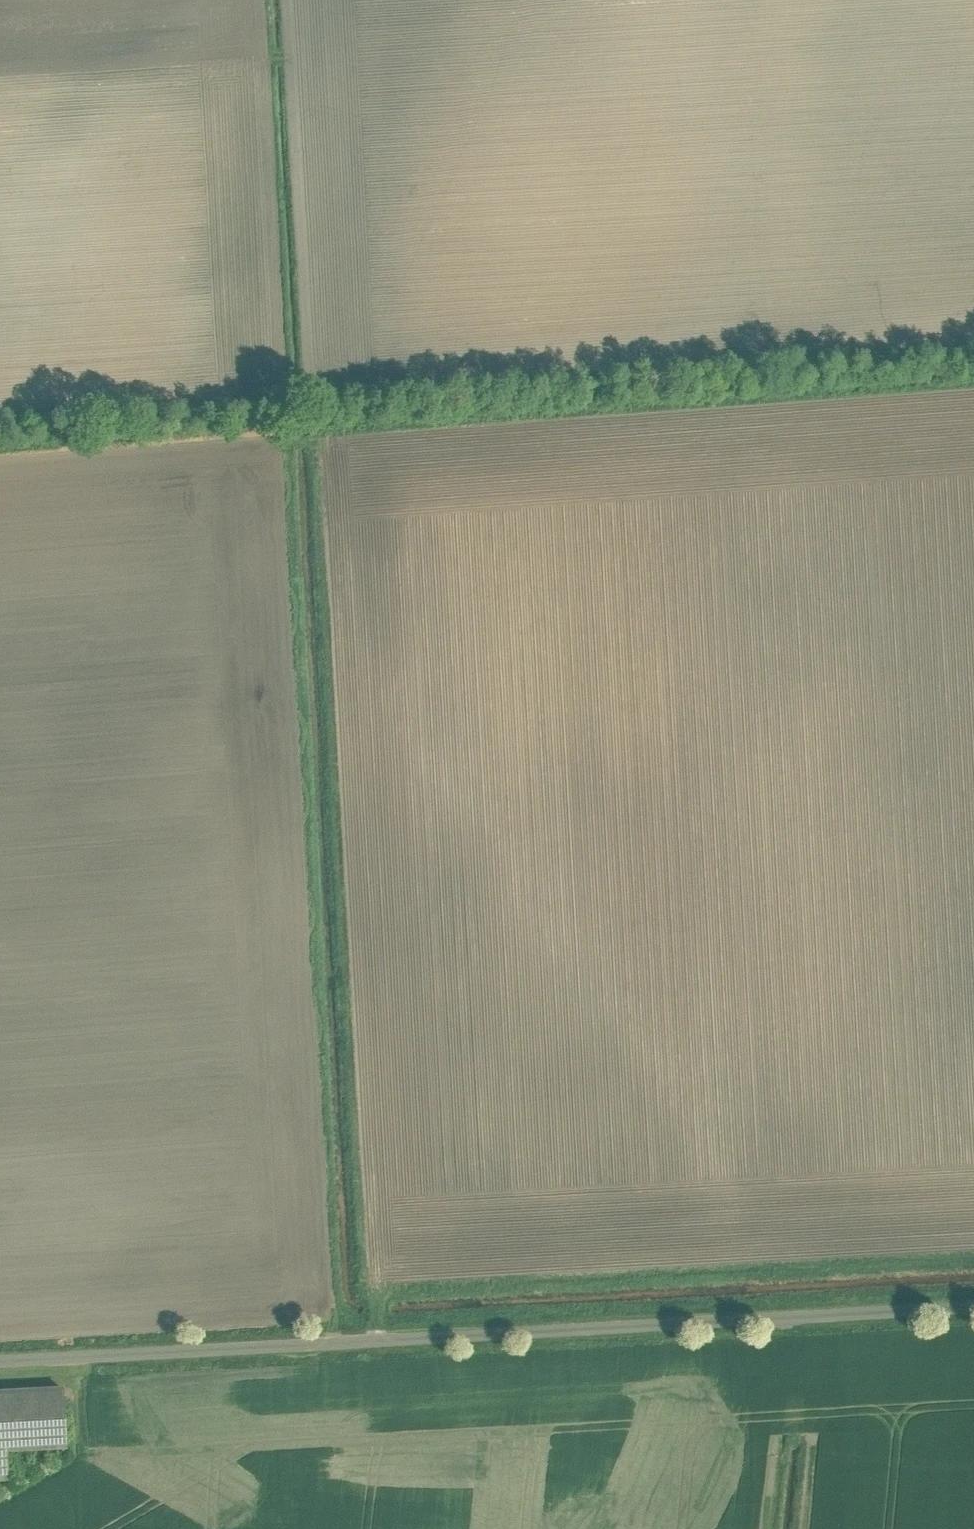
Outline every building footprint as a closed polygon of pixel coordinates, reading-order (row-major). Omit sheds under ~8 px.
[(59,1386),(0,1389),(0,1452),(63,1449),(59,1386)]
